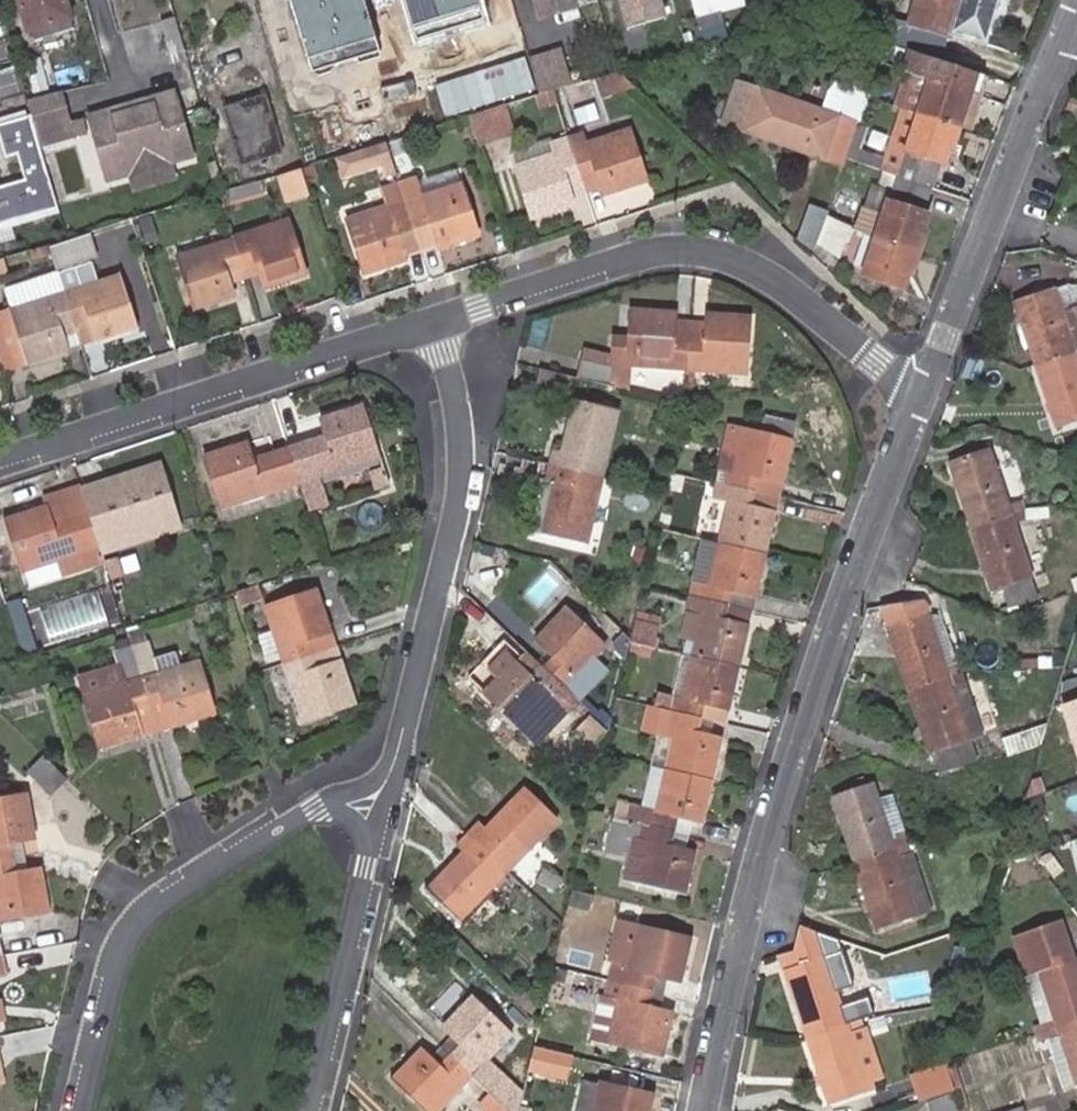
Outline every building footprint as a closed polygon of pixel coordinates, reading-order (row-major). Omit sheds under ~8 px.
[(67,0),(22,0),(32,33),(37,31),(73,20),(67,0)] [(313,76),(386,54),(370,0),(289,0),(313,76)] [(419,45),(492,22),(485,0),(405,0),(419,45)] [(543,16),(580,7),(578,0),(538,0),(543,16)] [(660,0),(620,0),(627,25),(664,14),(660,0)] [(703,15),(747,1),(747,0),(698,0),(703,15)] [(909,28),(952,40),(963,0),(918,0),(909,28)] [(984,50),(999,0),(963,0),(952,40),(984,50)] [(78,33),(73,20),(37,31),(42,44),(78,33)] [(701,47),(728,39),(723,23),(696,31),(701,47)] [(568,79),(560,53),(528,63),(536,89),(568,79)] [(921,120),(961,134),(967,116),(962,114),(968,96),(967,95),(974,75),(928,60),(921,79),(934,84),(921,120)] [(636,85),(622,71),(597,78),(602,95),(636,85)] [(984,78),(974,75),(967,95),(968,96),(962,114),(967,116),(961,134),(965,135),(984,78)] [(921,79),(908,115),(921,120),(934,84),(921,79)] [(840,117),(861,125),(869,101),(871,97),(837,85),(827,113),(840,117)] [(746,131),(825,159),(840,117),(827,113),(761,89),(746,131)] [(117,111),(93,119),(112,181),(196,156),(177,93),(153,100),(155,106),(119,117),(117,111)] [(267,96),(225,108),(244,166),(284,153),(267,96)] [(62,98),(32,104),(41,134),(70,126),(62,98)] [(153,100),(117,111),(119,117),(155,106),(153,100)] [(509,134),(501,108),(469,117),(478,143),(509,134)] [(404,109),(379,117),(384,134),(409,127),(404,109)] [(908,115),(899,141),(897,144),(911,149),(921,120),(908,115)] [(0,125),(0,231),(60,214),(31,116),(0,125)] [(825,159),(846,169),(848,160),(861,125),(840,117),(825,159)] [(901,179),(931,190),(935,191),(942,169),(944,169),(951,147),(955,149),(961,134),(921,120),(911,149),(897,144),(899,141),(861,125),(848,160),(901,179)] [(628,136),(573,153),(581,178),(596,174),(600,185),(604,198),(642,185),(628,136)] [(385,143),(338,158),(344,179),(380,167),(385,179),(396,175),(385,143)] [(581,178),(573,153),(517,171),(532,220),(572,208),(567,194),(564,183),(581,178)] [(309,197),(300,169),(280,175),(288,203),(309,197)] [(581,178),(584,189),(599,185),(600,185),(596,174),(581,178)] [(567,194),(584,189),(581,178),(564,183),(567,194)] [(428,226),(435,248),(437,251),(476,239),(460,188),(422,201),(415,179),(399,184),(405,206),(414,232),(428,226)] [(867,212),(859,234),(868,238),(878,242),(919,256),(927,237),(921,236),(927,219),(921,217),(931,190),(901,179),(890,209),(886,219),(870,213),(867,212)] [(405,261),(404,257),(397,237),(414,232),(405,206),(399,184),(381,190),(388,211),(350,223),(366,274),(405,261)] [(873,203),(870,213),(886,219),(890,209),(873,203)] [(800,243),(817,249),(819,244),(827,223),(829,217),(811,211),(800,243)] [(827,223),(819,244),(842,262),(847,246),(852,232),(827,223)] [(289,226),(233,245),(242,272),(256,267),(260,276),(260,278),(265,289),(305,277),(289,226)] [(414,232),(420,252),(435,248),(428,226),(414,232)] [(404,257),(420,252),(414,232),(397,237),(404,257)] [(98,238),(56,242),(59,265),(100,261),(98,238)] [(868,273),(866,278),(901,291),(909,268),(914,270),(919,256),(878,242),(868,238),(857,269),(868,273)] [(242,272),(233,245),(178,262),(194,312),(233,300),(229,287),(226,277),(242,272)] [(242,272),(245,282),(260,278),(260,276),(256,267),(242,272)] [(229,287),(245,282),(242,272),(226,277),(229,287)] [(121,279),(67,298),(75,324),(90,319),(97,344),(138,331),(121,279)] [(79,335),(75,324),(67,298),(61,282),(5,300),(10,315),(26,365),(83,348),(79,335)] [(1013,304),(1036,366),(1075,352),(1076,352),(1076,302),(1071,284),(1013,304)] [(634,338),(632,359),(692,366),(694,338),(677,336),(678,325),(680,310),(638,307),(634,338)] [(694,338),(692,366),(747,372),(752,318),(713,314),(711,328),(710,340),(694,338)] [(10,315),(0,318),(0,357),(4,372),(26,365),(10,315)] [(90,319),(75,324),(79,335),(83,348),(97,344),(90,319)] [(694,338),(696,326),(678,325),(677,336),(694,338)] [(711,328),(696,326),(694,338),(710,340),(711,328)] [(620,358),(632,359),(634,338),(620,337),(617,357),(620,358)] [(587,351),(585,363),(617,372),(620,358),(617,357),(587,351)] [(1036,366),(1058,429),(1076,422),(1076,356),(1075,352),(1036,366)] [(617,372),(614,387),(627,391),(632,359),(620,358),(617,372)] [(585,363),(581,379),(614,387),(617,372),(585,363)] [(534,390),(576,401),(581,379),(539,369),(534,390)] [(550,466),(600,478),(616,412),(576,401),(564,453),(553,450),(550,466)] [(327,441),(291,452),(303,489),(311,514),(326,509),(318,484),(381,464),(363,409),(321,422),(327,441)] [(728,469),(725,484),(759,492),(763,478),(774,480),(784,483),(794,442),(747,430),(737,471),(728,469)] [(303,489),(291,452),(253,466),(246,447),(207,461),(225,515),(303,489)] [(1013,516),(1009,506),(991,454),(950,468),(972,530),(1013,516)] [(583,546),(600,478),(550,466),(546,482),(556,484),(544,536),(583,546)] [(388,490),(383,472),(368,476),(373,494),(388,490)] [(92,520),(104,555),(183,529),(166,474),(122,488),(128,507),(92,520)] [(763,478),(759,492),(770,495),(774,480),(763,478)] [(759,492),(725,484),(721,501),(729,503),(719,545),(767,556),(776,515),(755,510),(759,492)] [(47,513),(7,527),(26,580),(66,567),(104,555),(92,520),(82,491),(44,504),(47,513)] [(755,510),(776,515),(780,498),(770,495),(759,492),(755,510)] [(1019,503),(1009,506),(1013,516),(1023,513),(1019,503)] [(1023,513),(1013,516),(1017,527),(1027,523),(1023,513)] [(1017,527),(1013,516),(972,530),(995,593),(1036,579),(1017,527)] [(719,545),(703,541),(693,580),(701,582),(709,583),(719,545)] [(734,589),(757,594),(767,556),(719,545),(709,583),(701,582),(697,597),(731,605),(734,589)] [(645,566),(648,550),(634,547),(630,562),(645,566)] [(104,555),(66,567),(71,582),(108,569),(104,555)] [(277,604),(296,660),(321,652),(316,636),(341,628),(328,588),(277,604)] [(255,589),(236,595),(240,609),(260,603),(255,589)] [(621,629),(605,615),(596,623),(561,589),(514,639),(524,649),(566,606),(605,645),(621,629)] [(731,605),(753,611),(757,594),(734,589),(731,605)] [(697,597),(687,595),(684,609),(688,610),(693,612),(697,597)] [(691,655),(739,667),(749,626),(727,621),(731,605),(697,597),(693,612),(688,610),(681,636),(694,640),(691,655)] [(29,599),(15,601),(26,652),(39,649),(29,599)] [(727,621),(749,626),(753,611),(731,605),(727,621)] [(604,647),(605,645),(566,606),(524,649),(543,667),(573,694),(584,683),(581,679),(576,675),(604,647)] [(943,672),(939,660),(922,608),(910,612),(908,606),(877,611),(882,623),(905,685),(943,672)] [(638,623),(660,628),(662,619),(639,614),(638,623)] [(638,623),(633,641),(656,647),(660,628),(638,623)] [(140,626),(129,630),(135,649),(146,645),(140,626)] [(321,652),(346,643),(341,628),(316,636),(321,652)] [(524,649),(514,639),(508,633),(496,645),(502,651),(475,680),(485,690),(513,660),(532,678),(543,667),(524,649)] [(656,647),(633,641),(630,651),(653,657),(656,647)] [(351,660),(346,643),(321,652),(326,668),(351,660)] [(146,645),(135,649),(157,715),(171,710),(179,735),(217,722),(201,670),(159,684),(146,645)] [(576,675),(581,679),(608,651),(604,647),(576,675)] [(157,715),(135,649),(115,656),(119,669),(83,681),(108,758),(149,744),(141,720),(157,715)] [(321,652),(296,660),(312,713),(364,697),(351,660),(326,668),(321,652)] [(656,692),(651,707),(703,719),(706,703),(718,706),(729,709),(739,667),(691,655),(682,653),(670,696),(656,692)] [(547,723),(574,696),(573,694),(543,667),(532,678),(513,660),(485,690),(499,703),(510,713),(525,728),(538,715),(547,723)] [(956,666),(939,660),(943,672),(960,677),(956,666)] [(949,690),(943,672),(905,685),(931,758),(980,740),(963,686),(949,690)] [(960,677),(943,672),(949,690),(963,686),(960,677)] [(1069,677),(1066,698),(1076,695),(1076,677),(1069,677)] [(1061,705),(1076,759),(1076,700),(1061,705)] [(503,720),(510,713),(499,703),(492,710),(503,720)] [(703,719),(714,722),(718,707),(718,706),(706,703),(703,719)] [(651,707),(647,705),(641,728),(656,732),(671,736),(663,769),(712,780),(721,741),(710,739),(698,736),(703,719),(651,707)] [(157,715),(165,740),(179,735),(171,710),(157,715)] [(586,713),(575,725),(587,737),(599,725),(586,713)] [(149,744),(165,740),(157,715),(141,720),(149,744)] [(698,736),(710,739),(714,722),(703,719),(698,736)] [(1047,723),(1004,739),(1011,759),(1041,748),(1047,723)] [(656,732),(649,765),(663,769),(671,736),(656,732)] [(67,780),(45,759),(29,776),(50,796),(67,780)] [(663,769),(649,765),(649,766),(640,806),(645,807),(653,810),(663,769)] [(626,804),(622,819),(624,820),(625,820),(641,824),(675,832),(680,816),(689,818),(702,822),(712,780),(663,769),(653,810),(645,807),(640,806),(626,804)] [(16,859),(13,843),(23,841),(38,838),(28,790),(0,795),(0,862),(16,859)] [(831,807),(854,872),(897,857),(894,850),(907,845),(912,844),(895,797),(877,804),(873,791),(831,807)] [(490,832),(478,843),(517,879),(564,831),(533,799),(496,837),(490,832)] [(675,832),(685,835),(689,818),(680,816),(675,832)] [(625,820),(624,820),(623,824),(609,820),(601,849),(626,856),(620,876),(637,880),(684,894),(694,854),(681,850),(671,848),(675,832),(641,824),(625,820)] [(681,850),(685,835),(675,832),(671,848),(681,850)] [(16,859),(25,858),(23,841),(13,843),(16,859)] [(517,879),(478,843),(466,855),(473,861),(437,899),(469,929),(517,879)] [(894,850),(897,857),(910,853),(907,845),(894,850)] [(900,865),(913,861),(910,853),(897,857),(900,865)] [(921,925),(918,918),(900,865),(897,857),(854,872),(878,939),(921,925)] [(28,874),(25,858),(16,859),(18,876),(28,874)] [(0,862),(0,928),(1,934),(54,924),(45,872),(28,874),(18,876),(16,859),(0,862)] [(900,865),(918,918),(935,912),(916,859),(913,861),(900,865)] [(562,881),(543,872),(536,887),(554,895),(562,881)] [(586,917),(590,900),(571,896),(567,912),(586,917)] [(635,928),(617,923),(613,937),(632,941),(635,928)] [(1054,927),(1061,946),(1068,944),(1062,925),(1054,927)] [(1076,1026),(1076,964),(1075,964),(1068,944),(1061,946),(1054,927),(1015,939),(1029,980),(1041,976),(1057,1023),(1044,1027),(1036,1030),(1039,1038),(1076,1026)] [(689,940),(635,928),(632,941),(613,937),(607,963),(610,964),(605,981),(651,992),(655,976),(680,982),(689,940)] [(801,975),(786,981),(809,1048),(851,1034),(848,1024),(858,1021),(879,1014),(872,995),(842,1006),(828,966),(833,951),(798,942),(795,956),(801,975)] [(0,957),(0,971),(9,969),(7,955),(0,957)] [(795,956),(778,959),(786,981),(801,975),(795,956)] [(1041,976),(1029,980),(1044,1027),(1057,1023),(1041,976)] [(625,986),(605,981),(602,995),(599,997),(588,1037),(611,1043),(661,1056),(671,1015),(648,1009),(651,992),(625,986)] [(450,1043),(443,1049),(475,1079),(482,1072),(512,1040),(473,1000),(441,1033),(450,1043)] [(862,1031),(858,1021),(848,1024),(851,1034),(862,1031)] [(1039,1038),(1041,1045),(1048,1043),(1048,1044),(1065,1094),(1076,1089),(1076,1026),(1039,1038)] [(851,1034),(868,1084),(883,1079),(866,1029),(862,1031),(851,1034)] [(441,1033),(434,1040),(437,1043),(443,1049),(450,1043),(441,1033)] [(872,1096),(868,1084),(851,1034),(809,1048),(831,1110),(872,1096)] [(437,1043),(434,1040),(421,1054),(430,1063),(443,1049),(437,1043)] [(421,1054),(393,1083),(423,1110),(445,1110),(475,1079),(443,1049),(430,1063),(421,1054)] [(528,1072),(568,1083),(574,1060),(534,1050),(528,1072)] [(957,1065),(950,1067),(963,1110),(972,1110),(957,1065)] [(475,1079),(482,1086),(490,1079),(482,1072),(475,1079)] [(484,1088),(482,1086),(475,1079),(445,1110),(461,1110),(468,1103),(484,1088)] [(484,1088),(509,1110),(518,1110),(521,1101),(508,1089),(505,1093),(490,1079),(482,1086),(484,1088)] [(576,1110),(594,1110),(600,1088),(582,1084),(576,1110)] [(650,1097),(601,1085),(600,1088),(594,1110),(647,1110),(650,1097)] [(484,1088),(468,1103),(477,1110),(509,1110),(484,1088)] [(925,1110),(960,1110),(957,1100),(925,1110)]
